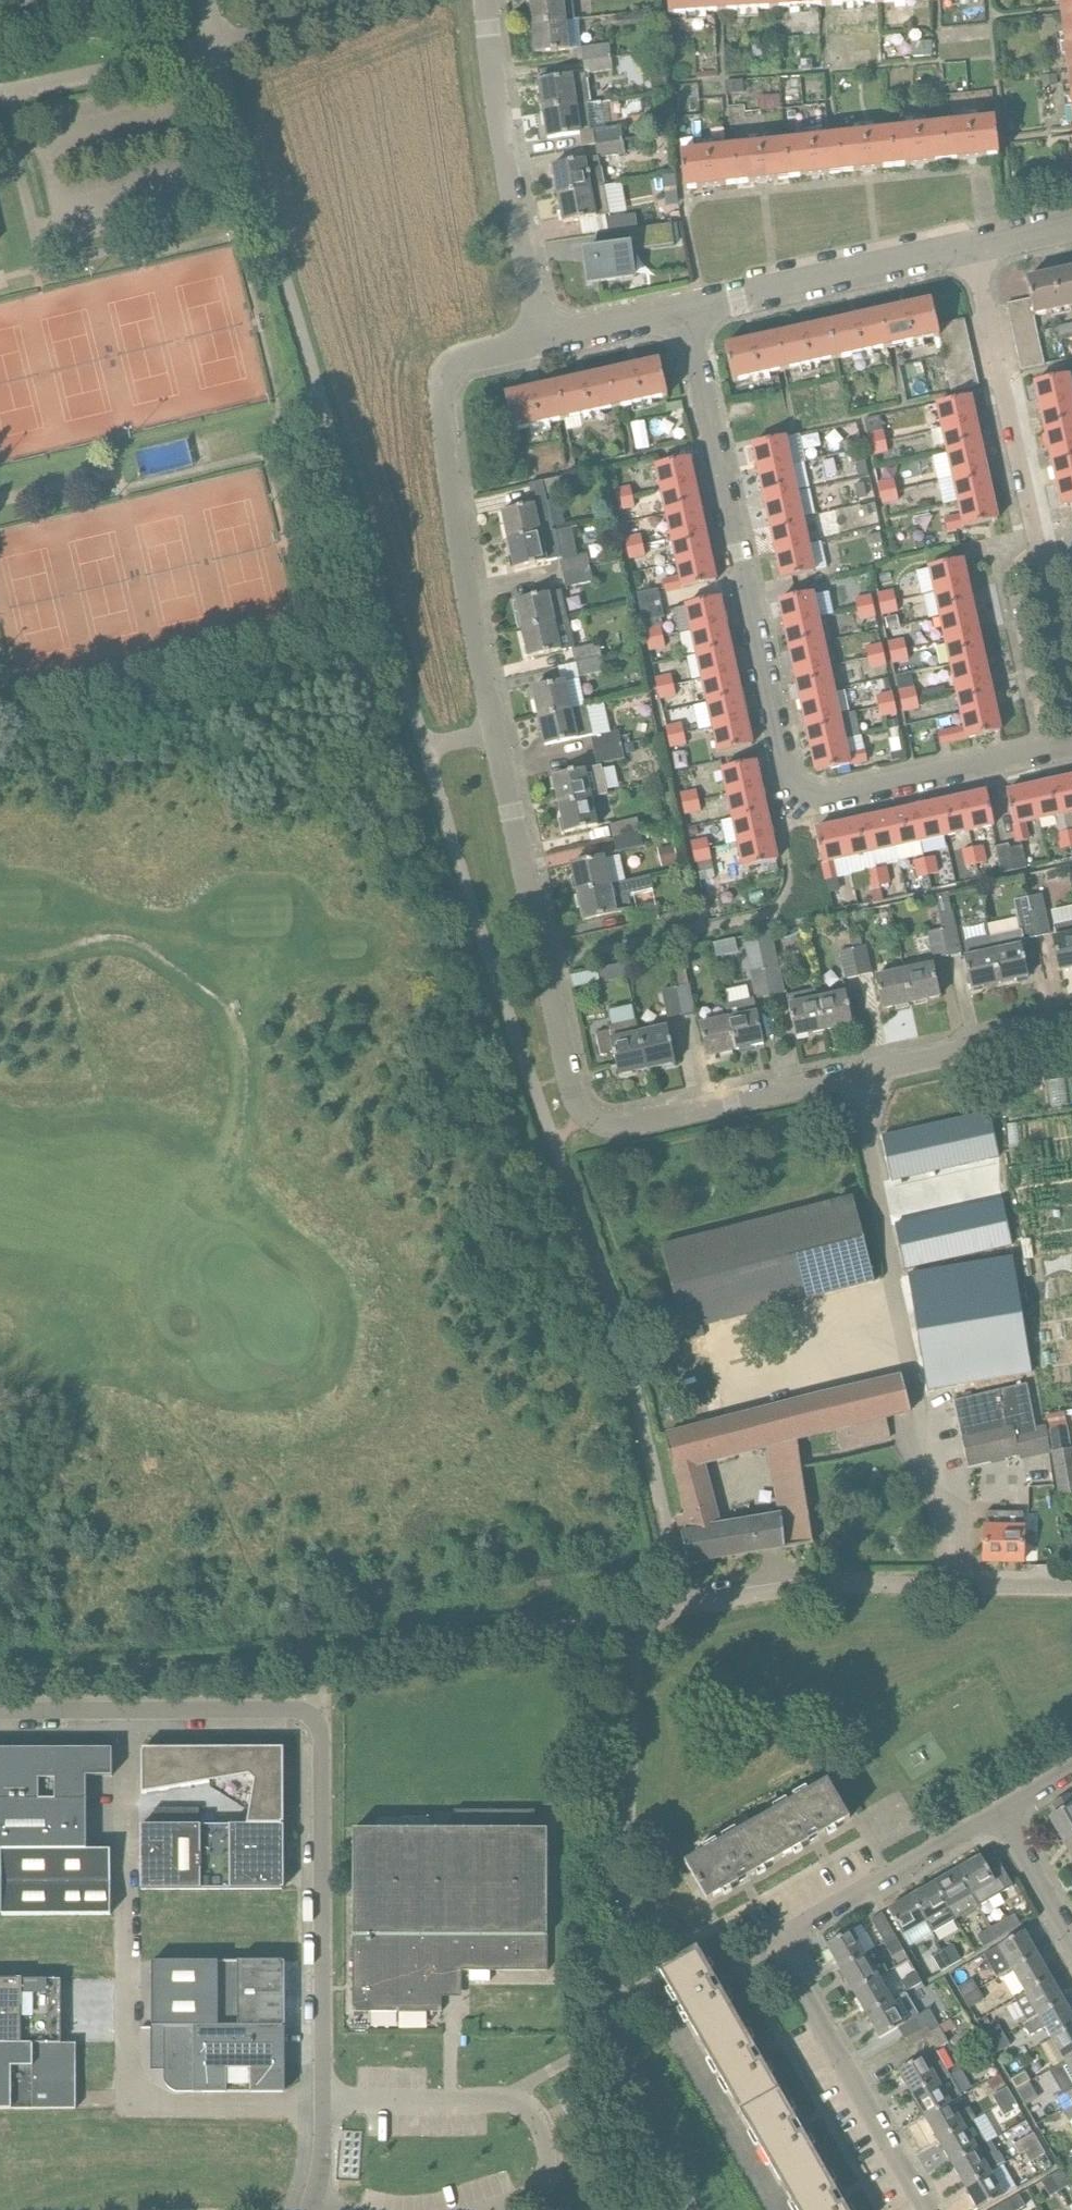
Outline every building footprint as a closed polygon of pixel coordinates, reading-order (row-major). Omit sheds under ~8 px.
[(566,22),(575,21),(572,0),(530,0),(532,25),(566,22)] [(721,0),(668,0),(669,15),(695,14),(721,12),(721,0)] [(773,0),(721,0),(721,12),(748,11),(774,9),(773,0)] [(827,6),(826,0),(773,0),(774,9),(800,8),(827,6)] [(1059,0),(1061,18),(1071,17),(1071,0),(1059,0)] [(616,27),(650,24),(649,14),(615,17),(616,27)] [(1066,53),(1068,71),(1071,70),(1071,17),(1061,18),(1063,36),(1066,53)] [(566,22),(532,25),(536,54),(569,51),(566,22)] [(583,62),(611,58),(609,44),(581,48),(583,62)] [(611,58),(583,62),(585,75),(585,76),(586,76),(613,72),(611,58)] [(701,72),(702,87),(717,86),(716,72),(701,72)] [(590,103),(586,76),(585,76),(585,75),(539,81),(543,110),(589,103),(590,103)] [(782,93),(762,94),(762,108),(782,107),(782,93)] [(724,119),(722,96),(703,97),(705,120),(724,119)] [(581,148),(623,142),(621,126),(593,131),(589,103),(543,110),(547,139),(579,134),(581,148)] [(942,125),(944,144),(946,163),(999,157),(997,138),(995,120),(969,122),(942,125)] [(894,168),(946,163),(944,144),(942,125),(916,128),(890,131),(892,149),(894,168)] [(838,136),(840,155),(842,174),(894,168),(892,149),(890,131),(864,134),(838,136)] [(838,136),(812,139),(785,142),(787,160),(789,179),(842,174),(840,155),(838,136)] [(604,186),(599,159),(626,154),(623,142),(581,148),(583,160),(552,166),(558,195),(604,186)] [(733,147),(735,166),(737,185),(789,179),(787,160),(785,142),(759,145),(733,147)] [(685,190),(737,185),(735,166),(733,147),(707,150),(681,153),(683,171),(685,190)] [(604,186),(558,195),(563,224),(609,215),(604,186)] [(610,232),(638,229),(636,215),(608,218),(610,232)] [(584,251),(586,261),(589,283),(637,277),(634,245),(645,244),(643,228),(638,229),(610,232),(595,234),(597,250),(584,251)] [(1033,313),(1034,317),(1060,311),(1071,309),(1071,271),(1026,281),(1030,299),(1033,313)] [(1033,313),(1030,299),(1007,305),(1010,318),(1033,313)] [(939,337),(935,319),(931,300),(880,312),(884,330),(887,348),(913,343),(939,337)] [(862,354),(887,348),(884,330),(880,312),(828,323),(832,342),(836,360),(862,354)] [(1010,318),(1012,331),(1036,326),(1034,317),(1033,313),(1010,318)] [(939,337),(939,339),(967,333),(964,320),(937,326),(939,337)] [(776,335),(780,353),(784,371),(810,366),(836,360),(832,342),(828,323),(776,335)] [(1012,331),(1015,344),(1039,339),(1036,326),(1012,331)] [(939,339),(942,353),(970,346),(967,333),(939,339)] [(725,346),(729,365),(733,383),(759,377),(784,371),(780,353),(776,335),(725,346)] [(1015,344),(1018,357),(1042,352),(1039,339),(1015,344)] [(942,353),(945,366),(973,360),(970,346),(942,353)] [(1042,352),(1018,357),(1021,370),(1045,366),(1042,352)] [(616,409),(642,403),(667,397),(663,379),(659,360),(608,372),(612,390),(616,409)] [(945,366),(948,379),(976,373),(973,360),(945,366)] [(616,409),(612,390),(608,372),(556,383),(560,402),(565,420),(590,414),(616,409)] [(976,373),(948,379),(951,392),(979,386),(976,373)] [(1071,401),(1071,378),(1069,379),(1069,376),(1035,384),(1040,408),(1071,401)] [(539,426),(565,420),(560,402),(556,383),(505,395),(509,413),(513,431),(539,426)] [(931,432),(976,422),(970,397),(926,407),(931,432)] [(1071,427),(1071,401),(1040,408),(1046,433),(1071,427)] [(946,454),(981,447),(976,422),(931,432),(935,446),(944,444),(946,454)] [(869,445),(886,442),(883,431),(882,432),(880,423),(870,425),(872,434),(867,435),(869,445)] [(1071,452),(1071,427),(1046,433),(1051,457),(1071,452)] [(758,472),(792,465),(786,438),(752,445),(758,472)] [(872,456),(888,452),(886,442),(869,445),(872,456)] [(952,479),(986,471),(981,447),(946,454),(947,458),(940,460),(944,480),(952,479)] [(1071,478),(1071,452),(1051,457),(1056,482),(1071,478)] [(661,491),(695,483),(689,459),(655,466),(661,491)] [(764,499),(798,491),(792,465),(758,472),(764,499)] [(957,503),(992,496),(986,471),(952,479),(957,503)] [(508,540),(553,530),(546,496),(572,490),(569,476),(529,485),(533,505),(502,512),(508,540)] [(1056,482),(1062,506),(1071,504),(1071,478),(1056,482)] [(880,494),(896,491),(894,480),(878,484),(880,494)] [(666,515),(700,508),(695,483),(661,491),(666,515)] [(617,500),(632,497),(630,487),(614,491),(617,500)] [(770,526),(804,518),(798,491),(764,499),(770,526)] [(882,505),(898,501),(896,491),(880,494),(882,505)] [(992,496),(957,503),(960,515),(944,518),(947,532),(997,520),(992,496)] [(619,511),(635,508),(632,497),(617,500),(619,511)] [(671,540),(705,532),(700,508),(666,515),(671,540)] [(776,553),(810,545),(804,518),(770,526),(776,553)] [(553,530),(508,540),(514,569),(560,559),(553,530)] [(677,564),(711,557),(705,532),(671,540),(677,564)] [(627,549),(643,546),(641,536),(625,539),(627,549)] [(810,545),(776,553),(782,579),(815,572),(810,545)] [(630,560),(645,556),(643,546),(627,549),(630,560)] [(563,574),(590,568),(587,555),(560,561),(563,574)] [(711,557),(677,564),(680,578),(663,581),(665,593),(716,581),(711,557)] [(934,593),(968,585),(963,561),(929,568),(934,593)] [(590,568),(563,574),(566,588),(593,582),(590,568)] [(939,617),(973,610),(968,585),(934,593),(939,617)] [(640,607),(661,603),(658,590),(637,594),(640,607)] [(880,605),(896,602),(893,591),(877,595),(880,605)] [(522,630),(555,622),(549,594),(516,601),(522,630)] [(819,620),(826,618),(826,617),(818,619),(813,594),(779,602),(785,627),(819,620)] [(873,607),(872,605),(870,596),(855,600),(857,611),(873,607)] [(691,630),(725,623),(720,599),(686,606),(691,630)] [(882,616),(898,612),(896,602),(880,605),(882,616)] [(640,607),(643,622),(659,619),(664,618),(661,603),(640,607)] [(858,617),(875,613),(873,604),(872,605),(873,607),(857,611),(858,617)] [(945,642),(979,634),(973,610),(939,617),(945,642)] [(568,619),(555,622),(522,630),(528,658),(575,648),(568,619)] [(790,650),(824,643),(819,620),(785,627),(790,650)] [(697,654),(730,647),(725,623),(691,630),(697,654)] [(663,637),(660,627),(645,630),(647,641),(663,637)] [(950,666),(984,659),(979,634),(945,642),(950,666)] [(649,651),(665,648),(663,637),(647,641),(649,651)] [(890,654),(906,650),(904,640),(888,643),(890,654)] [(795,674),(830,667),(824,643),(790,650),(795,674)] [(575,664),(602,658),(599,644),(572,650),(575,664)] [(868,659),(884,655),(882,644),(865,648),(868,659)] [(702,679),(736,673),(730,647),(697,654),(702,679)] [(892,665),(909,661),(906,650),(890,654),(892,665)] [(870,669),(886,666),(884,655),(868,659),(870,669)] [(578,678),(605,672),(602,658),(575,664),(578,678)] [(955,690),(990,683),(984,659),(950,666),(955,690)] [(800,699),(835,692),(830,667),(795,674),(800,699)] [(707,704),(741,696),(736,673),(702,679),(707,704)] [(658,689),(674,686),(671,675),(655,679),(658,689)] [(539,717),(571,710),(565,682),(533,689),(539,717)] [(961,715),(995,707),(990,683),(955,690),(961,715)] [(660,700),(676,696),(674,686),(658,689),(660,700)] [(901,702),(917,699),(915,688),(898,692),(901,702)] [(806,724),(840,716),(835,692),(800,699),(806,724)] [(878,707),(895,703),(892,693),(876,696),(878,707)] [(713,728),(747,721),(741,696),(707,704),(713,728)] [(903,713),(919,709),(917,699),(901,702),(903,713)] [(881,718),(897,714),(895,703),(878,707),(881,718)] [(571,710),(539,717),(545,746),(577,739),(591,736),(585,707),(571,710)] [(947,731),(949,743),(1000,732),(995,707),(961,715),(964,728),(947,731)] [(811,748),(845,739),(840,716),(806,724),(811,748)] [(747,721),(713,728),(718,753),(752,745),(747,721)] [(668,738),(684,734),(682,724),(666,727),(668,738)] [(941,745),(949,743),(947,731),(938,733),(941,745)] [(594,752),(621,745),(619,733),(619,732),(591,738),(594,752)] [(671,748),(686,745),(684,734),(668,738),(671,748)] [(845,739),(811,748),(816,773),(867,762),(865,750),(848,753),(845,739)] [(597,765),(624,760),(624,755),(621,745),(594,752),(597,765)] [(727,794),(761,787),(756,762),(722,770),(727,794)] [(559,805),(591,798),(609,794),(603,765),(552,777),(559,805)] [(1063,815),(1071,813),(1071,778),(1055,781),(1063,815)] [(1038,820),(1053,817),(1063,815),(1055,781),(1031,786),(1038,820)] [(1025,823),(1038,820),(1031,786),(1007,792),(1018,843),(1029,840),(1025,823)] [(733,819),(766,812),(761,787),(727,794),(733,819)] [(683,805),(698,801),(696,791),(681,794),(683,805)] [(962,798),(969,831),(994,826),(986,792),(962,798)] [(591,798),(559,805),(565,834),(598,826),(591,798)] [(945,837),(969,831),(962,798),(937,803),(945,837)] [(685,815),(701,812),(698,801),(683,805),(685,815)] [(920,842),(945,837),(937,803),(913,808),(920,842)] [(896,848),(920,842),(913,808),(889,814),(896,848)] [(738,844),(772,836),(766,812),(733,819),(738,844)] [(872,853),(896,848),(889,814),(864,819),(872,853)] [(613,839),(640,833),(637,819),(610,825),(613,839)] [(847,858),(872,853),(864,819),(840,824),(847,858)] [(834,861),(847,858),(840,824),(815,830),(826,880),(838,878),(834,861)] [(1070,848),(1067,832),(1057,834),(1060,850),(1070,848)] [(616,853),(643,847),(640,833),(613,839),(616,853)] [(772,836),(738,844),(743,868),(777,861),(772,836)] [(693,853),(709,850),(707,839),(691,843),(693,853)] [(1014,871),(1009,848),(1009,845),(995,847),(1001,874),(1014,871)] [(976,864),(986,862),(983,846),(973,849),(976,864)] [(1014,871),(1027,868),(1022,846),(1009,848),(1014,871)] [(966,866),(976,864),(973,849),(962,851),(966,866)] [(696,864),(711,860),(709,850),(693,853),(696,864)] [(578,893),(610,886),(604,857),(572,864),(578,893)] [(927,875),(938,873),(935,857),(923,860),(927,875)] [(917,878),(927,875),(923,860),(914,862),(917,878)] [(886,868),(876,870),(879,886),(890,883),(886,868)] [(869,888),(879,886),(876,870),(865,872),(869,888)] [(610,886),(578,893),(584,921),(630,911),(626,897),(634,895),(653,891),(650,877),(610,886)] [(1037,937),(1049,934),(1043,908),(1040,895),(1028,898),(1037,937)] [(990,937),(1000,983),(1028,977),(1021,944),(1024,944),(1023,940),(1037,937),(1028,898),(1013,901),(1020,931),(990,937)] [(656,905),(630,911),(633,925),(659,919),(656,905)] [(948,956),(961,953),(952,913),(939,915),(942,930),(948,956)] [(1071,968),(1071,921),(1055,925),(1057,938),(1053,939),(1060,971),(1071,968)] [(934,959),(948,956),(942,930),(928,932),(934,959)] [(770,996),(784,993),(770,932),(756,935),(770,996)] [(757,999),(770,996),(756,935),(744,937),(757,999)] [(971,990),(1000,983),(990,937),(964,943),(967,956),(964,957),(971,990)] [(858,977),(872,973),(866,946),(863,947),(861,938),(851,940),(853,949),(858,977)] [(845,980),(858,977),(853,949),(839,952),(845,980)] [(682,1015),(695,1012),(690,985),(689,985),(683,960),(671,962),(676,988),(682,1015)] [(600,984),(626,978),(624,964),(597,970),(600,984)] [(904,971),(911,1003),(939,997),(933,965),(904,971)] [(883,1010),(911,1003),(904,971),(876,978),(883,1010)] [(668,1018),(682,1015),(676,988),(663,990),(662,991),(668,1018)] [(795,1037),(824,1030),(815,990),(786,996),(795,1037)] [(815,990),(824,1030),(852,1024),(845,992),(817,998),(816,990),(815,990)] [(729,1019),(735,1051),(763,1045),(754,1003),(751,1003),(749,994),(743,995),(744,1001),(726,1004),(729,1019)] [(707,1057),(735,1051),(729,1019),(699,1025),(707,1057)] [(646,1071),(638,1034),(635,1020),(607,1027),(608,1031),(597,1033),(601,1055),(612,1052),(618,1077),(646,1071)] [(638,1034),(646,1071),(675,1065),(666,1028),(638,1034)] [(989,1112),(881,1136),(891,1182),(999,1158),(989,1112)] [(853,1198),(660,1247),(683,1332),(875,1282),(853,1198)] [(1001,1199),(892,1223),(902,1268),(1011,1244),(1001,1199)] [(1009,1260),(900,1284),(926,1397),(1034,1373),(1009,1260)] [(835,1432),(840,1452),(892,1439),(886,1419),(911,1412),(902,1377),(829,1395),(666,1436),(687,1513),(677,1516),(681,1535),(683,1534),(687,1564),(762,1552),(779,1549),(784,1548),(784,1549),(813,1544),(800,1465),(797,1441),(835,1432)] [(1020,1461),(1042,1456),(1027,1386),(953,1403),(968,1468),(1019,1456),(1020,1461)] [(1071,1493),(1071,1449),(1070,1449),(1067,1427),(1050,1430),(1060,1495),(1071,1493)] [(986,1512),(985,1525),(985,1562),(1022,1562),(1023,1525),(1023,1513),(986,1512)] [(282,1825),(282,1824),(284,1824),(284,1749),(143,1749),(143,1752),(142,1752),(142,1795),(250,1776),(254,1781),(247,1826),(282,1825)] [(86,1804),(86,1777),(112,1777),(112,1752),(112,1750),(52,1750),(0,1750),(0,1805),(86,1804)] [(743,1881),(779,1860),(814,1840),(850,1819),(828,1781),(757,1822),(685,1862),(707,1901),(743,1881)] [(86,1804),(0,1805),(0,1851),(87,1851),(86,1804)] [(1071,1836),(1071,1805),(1049,1818),(1063,1841),(1071,1836)] [(155,1825),(199,1825),(199,1810),(155,1809),(155,1825)] [(353,2012),(442,2013),(442,1991),(462,1991),(462,1971),(548,1971),(548,1830),(535,1830),(535,1811),(455,1811),(455,1830),(353,1830),(353,2012)] [(282,1890),(282,1889),(285,1889),(284,1826),(282,1826),(282,1825),(247,1826),(141,1826),(141,1891),(173,1891),(254,1890),(275,1890),(282,1890)] [(1063,1841),(1071,1857),(1071,1836),(1063,1841)] [(87,1851),(0,1851),(0,1916),(111,1916),(111,1882),(111,1851),(87,1851)] [(978,1907),(1013,1887),(999,1862),(987,1868),(981,1857),(958,1870),(972,1897),(978,1907)] [(949,1910),(972,1897),(958,1870),(934,1884),(949,1910)] [(911,1897),(925,1923),(932,1934),(955,1921),(949,1910),(934,1884),(911,1897)] [(902,1936),(925,1923),(911,1897),(887,1910),(902,1936)] [(884,1943),(895,1937),(882,1914),(871,1920),(884,1943)] [(990,1929),(997,1941),(1021,1927),(1015,1915),(990,1929)] [(984,1948),(997,1941),(990,1929),(977,1937),(984,1948)] [(840,1969),(865,1954),(852,1931),(826,1946),(840,1969)] [(1012,1970),(1038,1955),(1025,1932),(999,1947),(984,1955),(997,1978),(1012,1970)] [(892,1958),(904,1951),(895,1937),(884,1943),(892,1958)] [(951,1967),(961,1961),(953,1946),(942,1952),(951,1967)] [(796,2209),(848,2209),(820,2162),(778,2089),(737,2018),(697,1948),(658,1970),(699,2040),(740,2111),(781,2184),(796,2209)] [(853,1992),(879,1977),(888,1972),(875,1950),(866,1955),(865,1954),(840,1969),(853,1992)] [(942,1952),(932,1958),(941,1973),(947,1969),(951,1967),(942,1952)] [(1014,1999),(1015,1999),(1051,1978),(1038,1955),(1012,1970),(1025,1992),(1014,1999)] [(152,2028),(164,2028),(283,2027),(283,2026),(285,2026),(285,1963),(283,1963),(283,1962),(152,1962),(152,2028)] [(907,1991),(922,1983),(916,1973),(902,1981),(907,1991)] [(867,2016),(893,2001),(879,1977),(853,1992),(867,2016)] [(1028,2023),(1065,2002),(1051,1978),(1015,1999),(1028,2023)] [(59,2045),(59,1980),(0,1980),(0,2045),(59,2045)] [(963,1997),(978,1989),(973,1980),(958,1989),(963,1997)] [(969,2009),(984,2000),(978,1989),(963,1997),(969,2009)] [(898,2029),(906,2024),(893,2001),(867,2016),(880,2039),(898,2029)] [(1071,2028),(1071,2014),(1065,2002),(1028,2023),(1024,2025),(1030,2037),(1045,2028),(1052,2040),(1071,2028)] [(929,2011),(921,2016),(906,2024),(898,2029),(904,2038),(926,2026),(928,2030),(938,2025),(929,2011)] [(932,2036),(910,2049),(917,2061),(937,2050),(948,2043),(943,2034),(955,2027),(951,2019),(938,2026),(938,2025),(928,2030),(932,2036)] [(926,2026),(904,2038),(910,2049),(932,2036),(928,2030),(926,2026)] [(990,2044),(1005,2035),(999,2026),(984,2035),(990,2044)] [(175,2092),(177,2093),(285,2093),(285,2029),(283,2029),(283,2027),(164,2028),(164,2078),(164,2079),(165,2081),(166,2084),(167,2086),(169,2088),(170,2090),(173,2091),(175,2092)] [(1071,2059),(1071,2028),(1052,2040),(1065,2063),(1071,2059)] [(996,2055),(1011,2046),(1005,2035),(990,2044),(996,2055)] [(76,2110),(76,2045),(59,2045),(0,2045),(0,2110),(76,2110)] [(912,2095),(950,2073),(937,2050),(917,2061),(899,2072),(912,2095)] [(978,2071),(992,2063),(987,2053),(972,2061),(978,2071)] [(1017,2091),(1031,2082),(1025,2072),(1011,2080),(1017,2091)] [(925,2118),(951,2103),(951,2102),(962,2096),(950,2073),(912,2095),(925,2118)] [(565,2081),(551,2088),(558,2102),(572,2095),(565,2081)] [(998,2107),(1012,2098),(1007,2089),(992,2097),(998,2107)] [(1056,2099),(1062,2109),(1071,2104),(1071,2090),(1056,2099)] [(1004,2117),(1019,2109),(1012,2098),(998,2107),(1004,2117)] [(939,2141),(965,2127),(976,2120),(969,2108),(958,2115),(951,2103),(925,2118),(939,2141)] [(1062,2109),(1069,2121),(1071,2120),(1071,2104),(1062,2109)] [(585,2126),(587,2124),(582,2114),(580,2110),(566,2117),(573,2131),(585,2126)] [(952,2164),(978,2149),(965,2127),(939,2141),(952,2164)] [(1025,2153),(1040,2145),(1034,2134),(1019,2143),(1025,2153)] [(1014,2160),(1020,2170),(1046,2155),(1040,2145),(1025,2153),(1014,2160)] [(965,2188),(996,2170),(1006,2165),(999,2153),(985,2161),(978,2149),(952,2164),(965,2188)] [(1009,2193),(996,2170),(965,2188),(978,2209),(980,2209),(1009,2193)] [(1059,2192),(1071,2185),(1062,2170),(1051,2177),(1059,2192)] [(1050,2197),(1059,2192),(1051,2177),(1042,2182),(1050,2197)] [(1026,2207),(1019,2195),(1005,2204),(1008,2209),(1020,2209),(1026,2207)]
